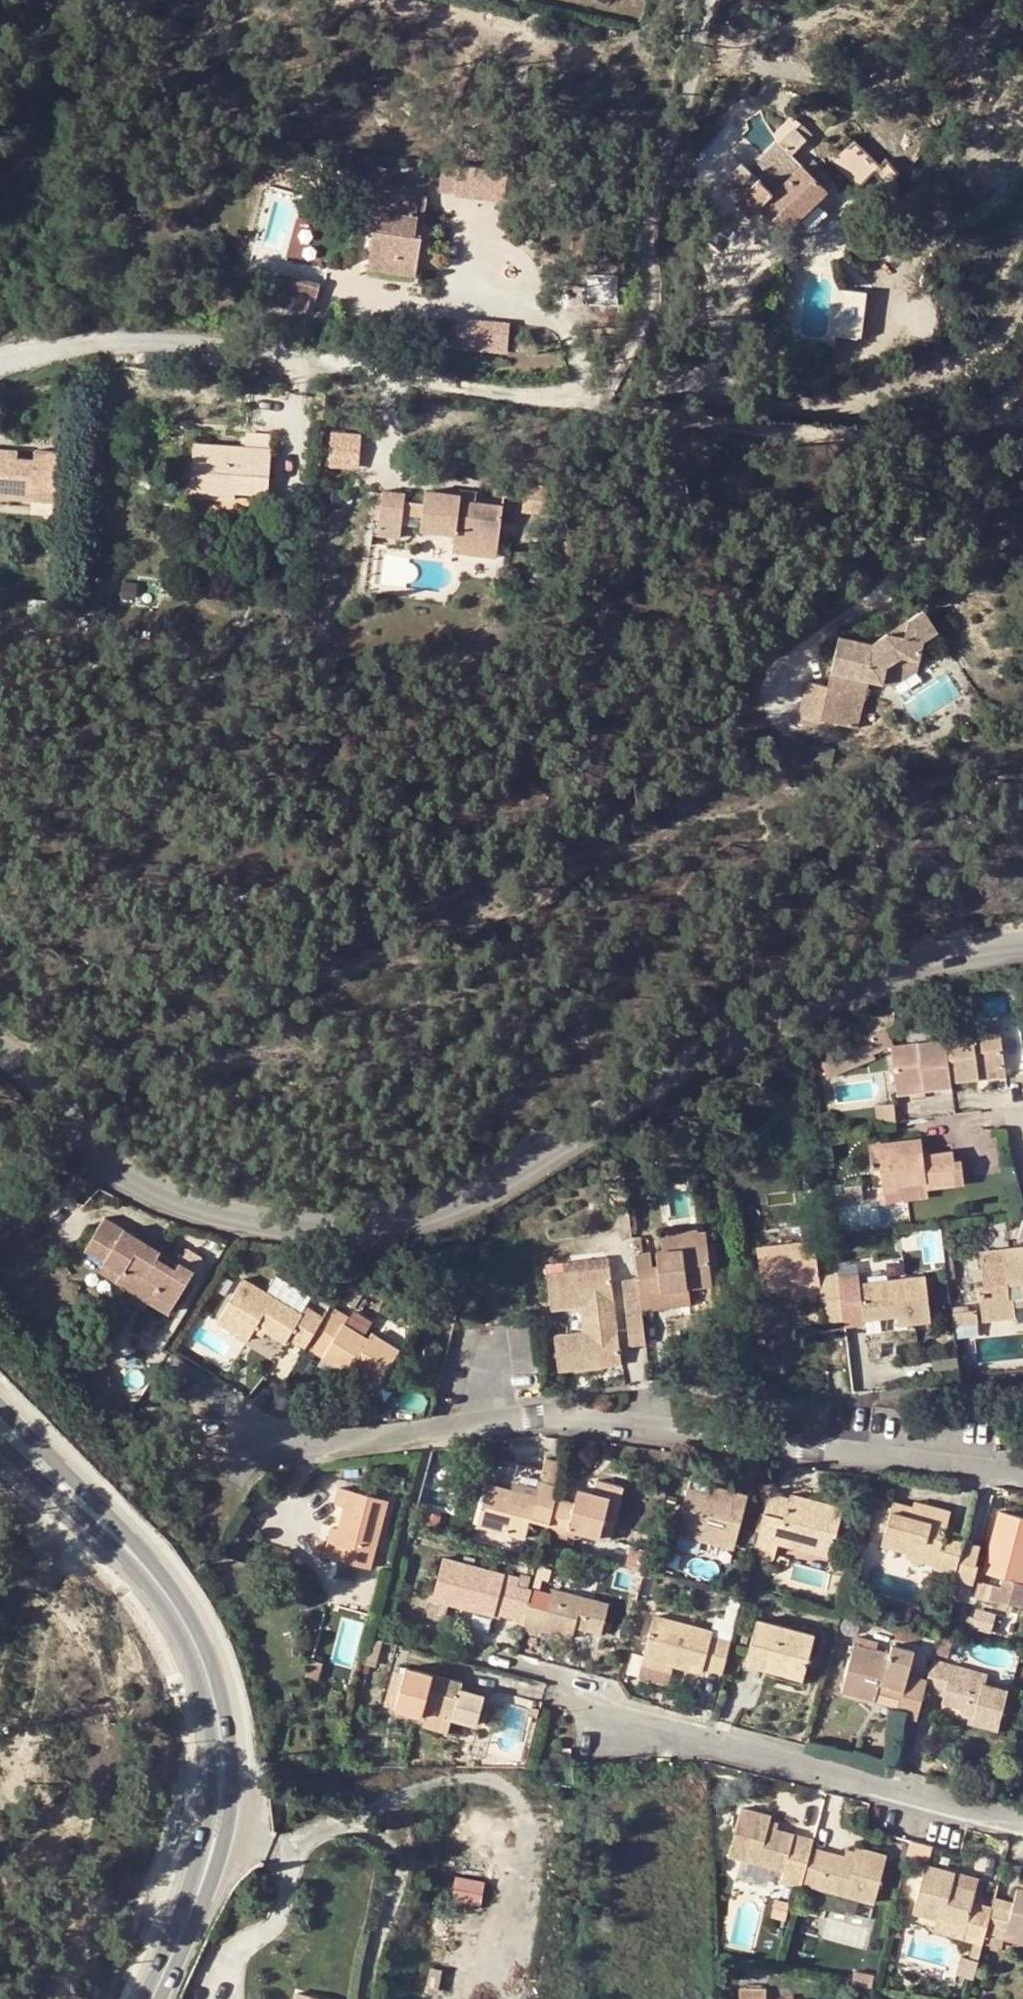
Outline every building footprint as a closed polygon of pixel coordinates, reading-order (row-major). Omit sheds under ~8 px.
[(796,126),(809,137),(815,131),(804,119),(796,126)] [(807,166),(794,152),(809,137),(796,126),(781,141),(780,140),(752,168),(745,161),(725,180),(740,196),(738,200),(752,214),(762,204),(774,218),(786,230),(829,187),(823,181),(807,166)] [(887,183),(901,170),(887,156),(881,162),(858,137),(835,159),(860,186),(876,171),(887,183)] [(306,147),(306,145),(306,142),(304,140),(301,139),(298,139),(296,140),(293,144),(293,147),(294,149),(296,150),(298,151),(300,151),(303,150),(304,149),(306,147)] [(807,166),(823,181),(831,172),(816,157),(807,166)] [(460,190),(463,165),(453,165),(449,188),(460,190)] [(483,192),(485,168),(463,165),(460,190),(483,192)] [(483,192),(504,196),(507,171),(485,168),(483,192)] [(379,208),(377,219),(373,250),(371,263),(417,269),(419,256),(423,231),(417,230),(419,214),(416,214),(419,194),(381,189),(380,201),(379,208)] [(423,231),(428,195),(419,194),(416,214),(419,214),(417,230),(423,231)] [(752,214),(765,227),(774,218),(762,204),(752,214)] [(379,208),(375,207),(372,206),(370,219),(377,219),(379,208)] [(323,284),(288,277),(285,293),(320,299),(323,284)] [(836,287),(831,331),(862,335),(868,290),(836,287)] [(282,307),(317,314),(320,299),(285,293),(282,307)] [(512,350),(513,317),(459,316),(459,349),(512,350)] [(362,467),(364,430),(332,428),(329,465),(362,467)] [(244,444),(196,441),(193,495),(210,496),(212,485),(237,486),(237,490),(270,492),(273,432),(249,431),(249,436),(245,435),(244,444)] [(19,459),(20,449),(0,447),(0,457),(19,459)] [(0,457),(0,497),(57,501),(60,452),(36,451),(36,459),(19,459),(0,457)] [(524,510),(546,512),(549,484),(527,482),(524,510)] [(210,496),(237,497),(237,490),(237,486),(212,485),(210,496)] [(427,501),(425,515),(423,529),(457,532),(456,541),(500,545),(504,501),(479,499),(462,498),(463,491),(428,488),(427,501)] [(462,498),(479,499),(480,489),(463,488),(463,491),(462,498)] [(386,489),(385,491),(382,517),(380,533),(402,535),(405,512),(406,499),(407,491),(386,489)] [(376,490),(374,516),(382,517),(385,491),(376,490)] [(406,499),(405,512),(425,515),(427,501),(406,499)] [(500,545),(456,541),(455,549),(499,553),(500,545)] [(939,629),(925,606),(910,617),(907,635),(889,630),(873,641),(841,634),(834,670),(870,678),(885,682),(888,664),(903,655),(921,659),(926,637),(939,629)] [(907,635),(910,617),(889,630),(907,635)] [(888,664),(885,682),(895,683),(918,669),(921,659),(903,655),(888,664)] [(846,689),(839,720),(860,725),(870,678),(834,670),(831,685),(846,689)] [(846,689),(831,685),(809,681),(802,712),(839,720),(846,689)] [(839,720),(802,712),(800,721),(837,729),(839,720)] [(928,993),(930,1000),(940,997),(939,990),(928,993)] [(1001,1030),(1005,1066),(1006,1070),(1022,1068),(1022,1045),(1021,1027),(1001,1030)] [(951,1084),(950,1078),(979,1076),(978,1068),(1005,1066),(1001,1030),(974,1033),(972,1031),(945,1034),(946,1040),(892,1046),(897,1083),(924,1080),(924,1087),(951,1084)] [(978,1078),(1007,1076),(1006,1070),(1005,1066),(978,1068),(979,1076),(978,1078)] [(924,1087),(924,1080),(897,1083),(899,1093),(924,1089),(924,1087)] [(900,1115),(899,1099),(882,1100),(884,1118),(900,1115)] [(953,1159),(953,1149),(928,1152),(923,1152),(922,1149),(921,1136),(870,1142),(874,1167),(881,1166),(883,1185),(926,1180),(927,1188),(964,1183),(961,1158),(953,1159)] [(926,1180),(883,1185),(885,1201),(928,1197),(927,1188),(926,1180)] [(837,1202),(864,1198),(862,1189),(862,1182),(845,1184),(845,1191),(836,1192),(837,1202)] [(146,1276),(158,1256),(162,1249),(144,1239),(106,1216),(86,1250),(104,1261),(101,1268),(119,1278),(126,1265),(146,1276)] [(658,1247),(700,1243),(698,1229),(656,1235),(658,1247)] [(144,1239),(162,1249),(166,1241),(148,1231),(144,1239)] [(641,1236),(633,1236),(638,1280),(640,1292),(687,1287),(713,1284),(708,1243),(700,1243),(658,1247),(659,1263),(653,1263),(652,1249),(642,1250),(641,1236)] [(818,1271),(815,1238),(758,1246),(763,1288),(790,1285),(820,1281),(821,1293),(825,1322),(845,1320),(839,1269),(818,1271)] [(708,1243),(713,1284),(720,1283),(717,1243),(708,1243)] [(1009,1246),(1012,1263),(1022,1262),(1022,1244),(1009,1246)] [(1012,1263),(1009,1246),(980,1250),(984,1283),(979,1284),(983,1320),(1016,1317),(1015,1304),(1014,1297),(1022,1296),(1022,1262),(1012,1263)] [(173,1263),(177,1257),(162,1249),(158,1256),(173,1263)] [(175,1303),(196,1267),(177,1257),(173,1263),(158,1256),(146,1276),(159,1284),(155,1291),(175,1303)] [(859,1262),(861,1281),(905,1276),(902,1257),(859,1262)] [(117,1281),(137,1292),(146,1276),(126,1265),(119,1278),(117,1281)] [(593,1305),(593,1312),(615,1310),(610,1265),(547,1273),(552,1310),(581,1306),(593,1305)] [(906,1312),(907,1321),(931,1318),(925,1274),(905,1276),(861,1281),(866,1317),(898,1313),(906,1312)] [(159,1284),(146,1276),(137,1292),(150,1300),(155,1291),(159,1284)] [(287,1339),(288,1337),(306,1347),(309,1341),(324,1316),(307,1306),(304,1311),(245,1277),(218,1322),(249,1340),(254,1330),(259,1323),(287,1339)] [(627,1310),(642,1309),(640,1292),(638,1280),(622,1282),(627,1310)] [(792,1296),(803,1295),(821,1293),(820,1281),(790,1285),(792,1296)] [(687,1287),(640,1292),(642,1309),(688,1302),(687,1287)] [(593,1305),(581,1306),(584,1331),(595,1329),(594,1321),(616,1319),(615,1310),(593,1312),(593,1305)] [(348,1317),(331,1306),(324,1316),(309,1341),(325,1351),(322,1356),(349,1372),(354,1365),(381,1381),(400,1347),(373,1330),(369,1337),(345,1322),(348,1317)] [(630,1343),(646,1342),(642,1309),(627,1310),(630,1343)] [(962,1311),(964,1322),(976,1321),(975,1309),(962,1311)] [(962,1311),(952,1312),(954,1324),(964,1322),(962,1311)] [(898,1313),(899,1322),(907,1321),(906,1312),(898,1313)] [(595,1329),(584,1331),(555,1334),(560,1371),(622,1364),(616,1319),(594,1321),(595,1329)] [(254,1330),(283,1346),(287,1339),(259,1323),(254,1330)] [(309,1341),(306,1347),(322,1356),(325,1351),(309,1341)] [(550,1521),(556,1497),(566,1459),(547,1454),(542,1473),(539,1486),(536,1495),(511,1489),(488,1482),(477,1524),(525,1536),(530,1516),(550,1521)] [(536,1495),(539,1486),(514,1480),(511,1489),(536,1495)] [(597,1493),(622,1499),(624,1491),(600,1484),(597,1493)] [(713,1484),(711,1492),(689,1486),(676,1531),(733,1547),(748,1494),(713,1484)] [(345,1505),(339,1528),(331,1556),(370,1566),(388,1498),(341,1486),(337,1503),(345,1505)] [(574,1502),(556,1497),(550,1521),(548,1528),(568,1534),(570,1527),(611,1538),(622,1499),(597,1493),(579,1487),(574,1502)] [(789,1498),(769,1493),(758,1534),(780,1539),(779,1543),(829,1556),(843,1506),(790,1493),(789,1498)] [(926,1508),(927,1500),(918,1498),(916,1505),(926,1508)] [(955,1572),(963,1540),(965,1534),(946,1529),(952,1506),(927,1500),(926,1508),(916,1505),(894,1500),(883,1545),(908,1551),(906,1561),(955,1572)] [(1000,1511),(984,1572),(1022,1582),(1022,1517),(1000,1511)] [(331,1526),(324,1554),(331,1556),(339,1528),(331,1526)] [(780,1539),(758,1534),(753,1553),(775,1558),(779,1543),(780,1539)] [(980,1545),(963,1540),(955,1572),(953,1578),(973,1583),(979,1564),(975,1563),(980,1545)] [(520,1576),(443,1557),(433,1598),(430,1610),(445,1614),(448,1602),(472,1608),(495,1614),(496,1612),(525,1619),(530,1601),(532,1589),(518,1586),(520,1576)] [(548,1605),(530,1601),(525,1619),(522,1629),(540,1633),(541,1629),(573,1636),(573,1634),(575,1626),(584,1629),(600,1633),(609,1603),(553,1588),(548,1605)] [(467,1628),(489,1633),(495,1614),(472,1608),(467,1628)] [(704,1667),(722,1672),(731,1639),(713,1634),(714,1630),(656,1614),(644,1656),(674,1664),(702,1672),(704,1667)] [(758,1618),(746,1662),(759,1665),(779,1670),(782,1662),(805,1668),(814,1632),(758,1618)] [(573,1634),(582,1636),(584,1629),(575,1626),(573,1634)] [(890,1652),(892,1646),(859,1637),(858,1644),(890,1652)] [(945,1641),(938,1639),(934,1654),(941,1656),(945,1641)] [(897,1713),(918,1719),(925,1690),(928,1679),(908,1674),(915,1650),(892,1643),(892,1646),(890,1652),(858,1644),(854,1643),(842,1691),(875,1699),(877,1691),(878,1684),(903,1689),(901,1697),(897,1713)] [(642,1663),(672,1671),(674,1664),(644,1656),(642,1663)] [(988,1672),(933,1659),(928,1679),(925,1690),(945,1694),(943,1702),(963,1707),(971,1709),(969,1716),(968,1722),(998,1729),(1009,1687),(986,1681),(988,1672)] [(779,1670),(802,1676),(803,1677),(805,1668),(782,1662),(779,1670)] [(407,1667),(402,1685),(396,1708),(425,1716),(427,1707),(453,1713),(452,1717),(477,1724),(485,1695),(460,1688),(462,1682),(407,1667)] [(392,1683),(386,1705),(396,1708),(402,1685),(392,1683)] [(878,1684),(877,1691),(901,1697),(903,1689),(878,1684)] [(427,1707),(425,1716),(450,1722),(452,1717),(453,1713),(427,1707)] [(963,1707),(961,1715),(969,1716),(971,1709),(963,1707)] [(571,1756),(571,1748),(563,1747),(563,1756),(571,1756)] [(801,1886),(802,1881),(811,1846),(814,1838),(777,1828),(768,1826),(770,1819),(771,1814),(742,1806),(730,1854),(785,1869),(783,1878),(782,1881),(801,1886)] [(768,1826),(777,1828),(779,1821),(770,1819),(768,1826)] [(935,1845),(913,1840),(909,1852),(931,1857),(935,1845)] [(845,1854),(811,1846),(802,1881),(874,1901),(887,1854),(856,1846),(856,1850),(854,1857),(845,1854)] [(854,1857),(856,1850),(847,1847),(845,1854),(854,1857)] [(730,1854),(728,1863),(783,1878),(785,1869),(730,1854)] [(926,1864),(914,1912),(940,1919),(938,1927),(965,1934),(964,1937),(983,1942),(992,1906),(973,1900),(979,1877),(926,1864)] [(485,1900),(486,1878),(458,1876),(457,1898),(485,1900)] [(992,1906),(983,1942),(1002,1947),(1002,1944),(1004,1938),(1005,1930),(1022,1935),(1022,1888),(1017,1887),(1014,1901),(995,1896),(992,1906)] [(777,1898),(772,1915),(785,1918),(790,1902),(777,1898)] [(1022,1943),(1022,1935),(1005,1930),(1004,1938),(1022,1943)] [(961,1946),(981,1951),(983,1942),(964,1937),(961,1946)] [(767,1989),(740,1989),(740,1998),(767,1998),(767,1989)]
